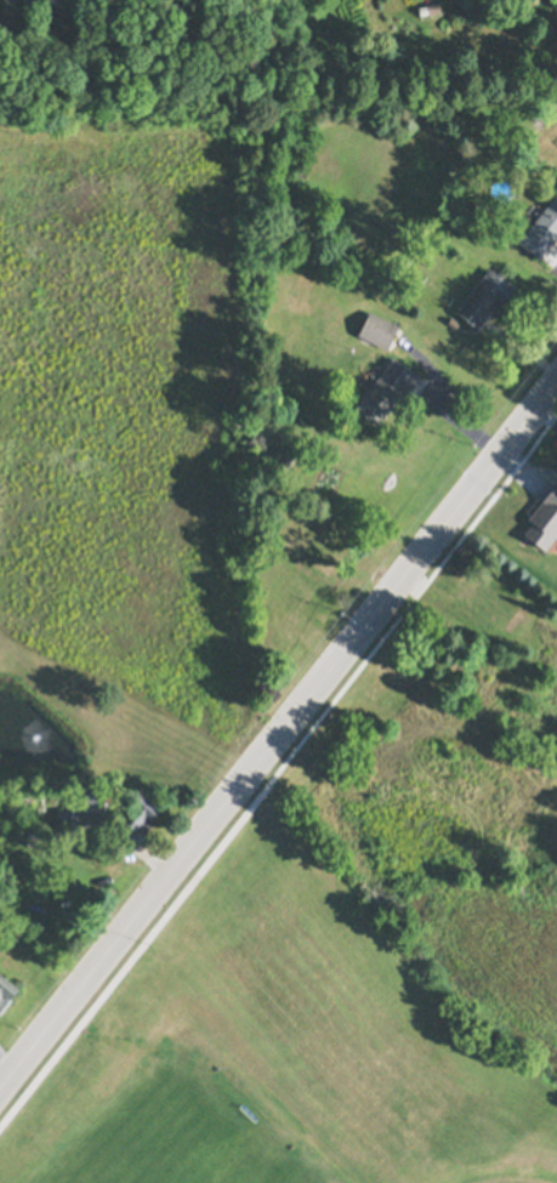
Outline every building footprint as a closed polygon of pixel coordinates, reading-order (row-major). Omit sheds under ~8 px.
[(419,6),(439,1),(441,8),(420,13),(419,6)] [(518,241),(556,193),(556,235),(539,258),(518,241)] [(456,311),(490,267),(507,281),(508,280),(517,286),(494,317),(489,313),(477,328),(456,311)] [(370,311),(399,325),(387,349),(358,334),(370,311)] [(451,315),(460,323),(455,329),(447,322),(451,315)] [(354,408),(393,357),(420,376),(405,396),(402,393),(376,427),(354,408)] [(275,463),(285,447),(297,454),(288,471),(275,463)] [(106,792),(104,812),(76,811),(78,790),(106,792)] [(116,815),(127,802),(132,806),(143,794),(160,809),(153,820),(155,821),(144,835),(138,827),(135,832),(116,815)] [(10,1002),(0,1014),(0,975),(19,991),(10,1002)]
